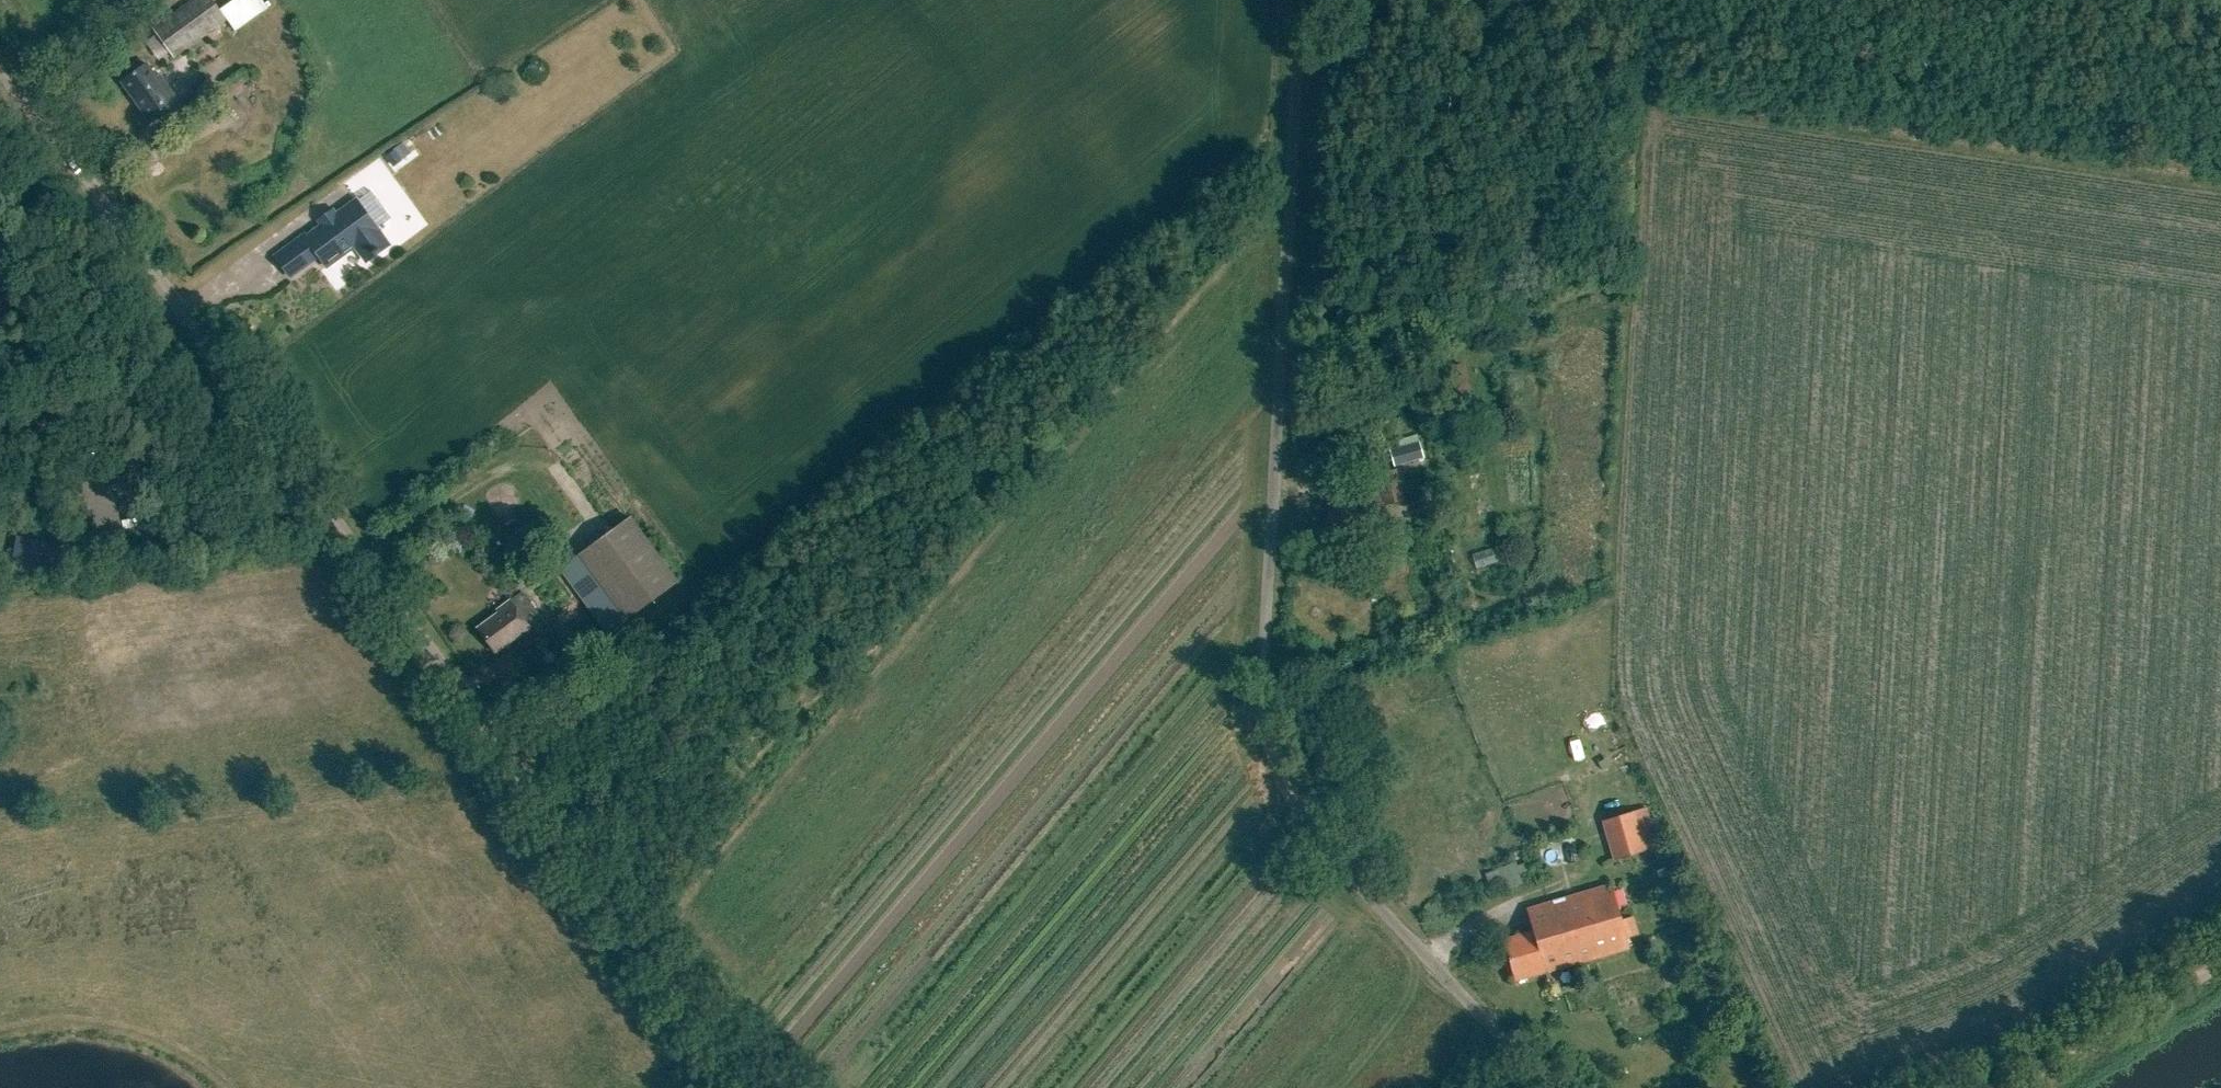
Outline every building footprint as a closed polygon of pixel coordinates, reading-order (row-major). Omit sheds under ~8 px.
[(151,30),(172,58),(225,19),(235,32),(268,8),(262,0),(233,0),(219,10),(212,0),(177,0),(182,7),(151,30)] [(143,66),(118,83),(150,127),(179,106),(158,78),(154,81),(143,66)] [(301,236),(272,257),(287,278),(315,257),(323,268),(352,247),(362,261),(370,254),(372,256),(377,252),(376,250),(384,244),(353,201),(333,216),(329,212),(317,221),(317,224),(319,226),(303,238),(301,236)] [(1389,449),(1394,466),(1423,458),(1418,441),(1389,449)] [(1395,470),(1372,476),(1377,492),(1368,494),(1348,500),(1349,503),(1326,510),(1333,536),(1352,531),(1353,534),(1390,523),(1384,504),(1403,499),(1395,470)] [(630,516),(578,554),(625,620),(678,581),(630,516)] [(1475,567),(1498,561),(1494,546),(1471,553),(1475,567)] [(529,631),(541,622),(520,592),(493,612),(494,614),(475,628),(492,652),(512,638),(517,645),(523,646),(531,640),(532,635),(529,631)] [(1613,860),(1659,847),(1647,807),(1601,821),(1613,860)] [(1609,885),(1526,910),(1532,931),(1503,940),(1515,980),(1627,946),(1609,885)]
